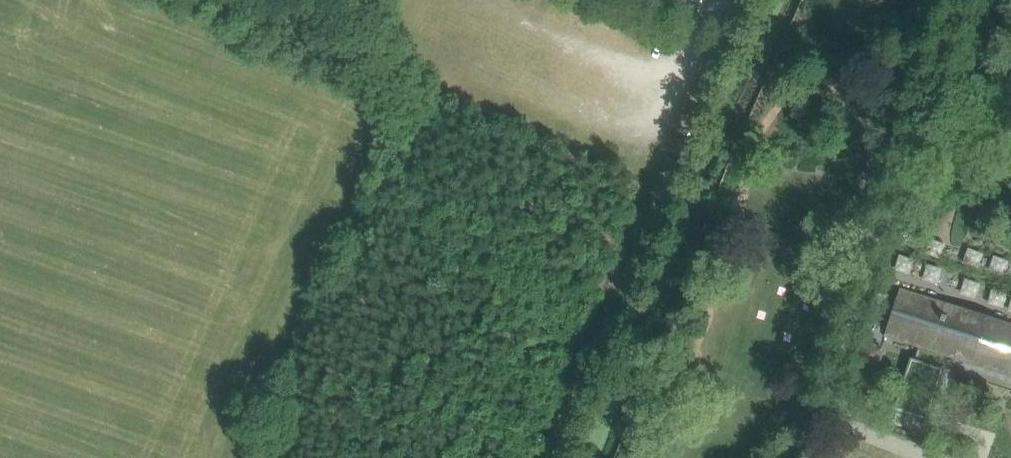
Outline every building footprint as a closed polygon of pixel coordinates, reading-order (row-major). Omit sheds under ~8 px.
[(885,335),(915,345),(898,398),(931,408),(948,355),(1010,375),(1010,373),(1010,324),(999,320),(998,324),(962,312),(963,308),(900,288),(885,335)] [(876,367),(882,348),(863,342),(857,361),(876,367)]
